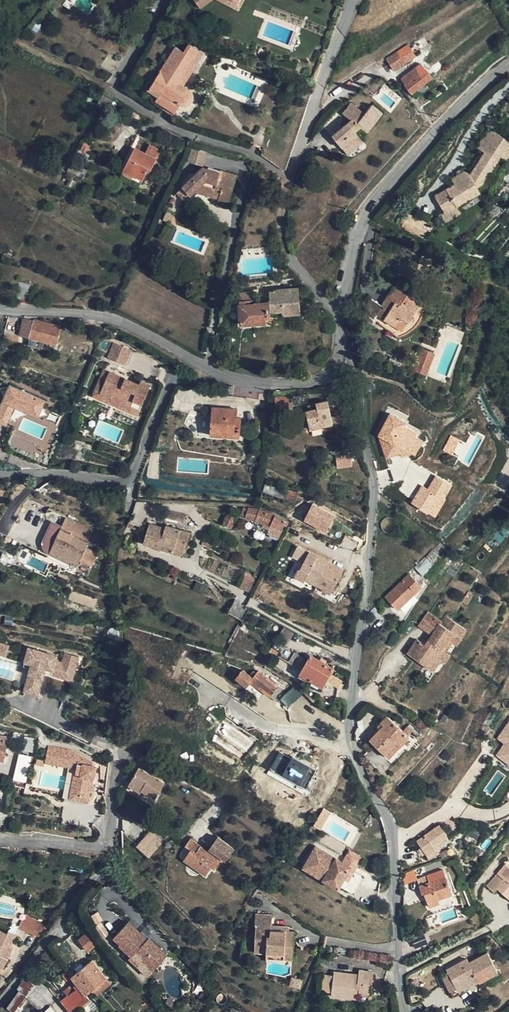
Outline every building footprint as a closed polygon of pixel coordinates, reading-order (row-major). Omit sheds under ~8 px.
[(239,0),(219,0),(239,10),(243,2),(239,0)] [(413,41),(407,45),(416,56),(421,52),(413,41)] [(184,86),(203,53),(189,44),(184,52),(176,47),(149,90),(160,97),(159,98),(177,108),(180,104),(183,105),(185,106),(189,104),(192,102),(193,100),(194,97),(193,94),(191,90),(184,86)] [(416,56),(407,45),(386,59),(394,71),(416,56)] [(431,78),(421,64),(401,79),(412,93),(431,78)] [(375,96),(366,88),(362,91),(367,95),(368,94),(372,98),(375,96)] [(335,140),(374,107),(371,105),(364,114),(350,103),(342,113),(351,121),(332,136),(335,140)] [(374,107),(335,140),(342,148),(358,135),(355,132),(360,127),(367,133),(383,113),(374,107)] [(441,207),(445,213),(457,205),(479,193),(476,188),(483,183),(501,156),(508,142),(488,129),(477,147),(485,153),(473,172),(470,171),(468,171),(452,180),(455,185),(435,196),(441,207)] [(348,155),(364,142),(358,135),(342,148),(348,155)] [(501,156),(506,160),(508,156),(508,142),(501,156)] [(124,170),(143,180),(146,175),(149,175),(155,162),(158,155),(161,150),(150,145),(146,153),(135,148),(124,170)] [(182,187),(183,188),(177,193),(184,201),(190,196),(191,196),(195,193),(218,200),(217,205),(227,208),(236,175),(221,171),(220,173),(202,168),(182,187)] [(141,183),(143,180),(124,170),(122,174),(141,183)] [(462,214),(457,205),(445,213),(441,207),(436,210),(444,224),(462,214)] [(163,220),(170,223),(174,215),(167,212),(163,220)] [(398,224),(404,228),(413,217),(407,212),(398,224)] [(423,227),(425,228),(426,225),(413,217),(404,228),(417,238),(419,236),(423,227)] [(382,306),(373,319),(389,329),(392,325),(394,326),(399,318),(408,322),(421,302),(403,291),(406,285),(398,280),(382,306)] [(240,301),(239,301),(241,325),(266,323),(265,318),(270,318),(270,313),(283,312),(284,315),(301,314),(300,302),(299,287),(270,290),(271,301),(255,303),(254,292),(239,294),(240,301)] [(364,314),(373,319),(382,306),(368,297),(364,314)] [(57,345),(61,327),(23,317),(19,336),(57,345)] [(402,332),(408,322),(399,318),(394,326),(402,332)] [(75,351),(85,354),(88,346),(78,343),(75,351)] [(110,358),(127,366),(133,351),(116,343),(110,358)] [(412,371),(426,376),(435,353),(421,347),(412,371)] [(101,394),(111,372),(106,370),(94,397),(137,416),(139,410),(130,406),(130,407),(112,400),(112,399),(101,394)] [(111,372),(101,394),(112,399),(112,400),(130,407),(130,406),(139,410),(150,385),(140,381),(139,385),(121,377),(111,372)] [(352,392),(351,383),(339,384),(340,393),(352,392)] [(10,384),(0,413),(14,417),(17,405),(18,401),(43,409),(45,404),(47,396),(10,384)] [(254,389),(249,388),(248,396),(260,397),(272,398),(273,392),(254,389)] [(272,398),(260,397),(258,410),(271,412),(272,398)] [(327,399),(309,403),(311,410),(306,411),(311,428),(333,423),(332,417),(329,406),(327,399)] [(18,401),(17,405),(49,415),(52,406),(45,404),(43,409),(18,401)] [(212,406),(211,428),(225,429),(225,435),(240,436),(242,417),(237,416),(238,408),(212,406)] [(0,413),(0,421),(11,424),(14,417),(0,413)] [(342,415),(332,417),(333,423),(344,421),(342,415)] [(412,463),(424,441),(415,436),(416,434),(404,427),(406,422),(391,415),(376,445),(412,463)] [(452,454),(457,438),(448,435),(443,451),(452,454)] [(345,456),(344,458),(338,455),(335,461),(349,468),(353,459),(345,456)] [(427,489),(420,485),(410,504),(435,517),(452,484),(435,475),(427,489)] [(284,497),(286,488),(265,482),(263,491),(284,497)] [(307,503),(308,497),(298,495),(297,501),(307,503)] [(328,533),(335,513),(311,504),(303,524),(328,533)] [(270,524),(268,529),(267,531),(281,537),(287,525),(284,524),(286,520),(259,509),(259,510),(248,507),(247,509),(243,507),(241,513),(263,522),(270,524)] [(34,527),(39,517),(22,510),(17,519),(34,527)] [(180,514),(166,511),(164,517),(179,520),(180,514)] [(65,519),(60,530),(88,544),(87,548),(98,554),(106,538),(65,519)] [(165,531),(150,527),(146,545),(175,552),(178,541),(188,543),(190,533),(171,529),(170,533),(165,531)] [(87,548),(88,544),(60,530),(51,548),(92,567),(98,554),(87,548)] [(4,540),(18,546),(20,541),(6,535),(4,540)] [(188,543),(178,541),(175,552),(185,555),(187,546),(188,543)] [(195,548),(187,546),(185,555),(193,557),(195,548)] [(441,557),(432,549),(421,560),(430,568),(441,557)] [(318,556),(309,551),(296,576),(304,581),(306,577),(321,585),(320,587),(331,592),(343,569),(329,562),(327,567),(315,561),(318,556)] [(319,557),(318,556),(315,561),(327,567),(329,562),(319,557)] [(421,585),(409,574),(386,597),(397,608),(421,585)] [(240,585),(251,590),(256,580),(246,575),(240,585)] [(248,610),(235,598),(225,610),(238,621),(248,610)] [(382,614),(375,606),(370,611),(377,618),(382,614)] [(419,625),(432,635),(441,622),(428,612),(419,625)] [(417,639),(407,654),(430,670),(438,660),(444,651),(450,642),(455,635),(461,639),(467,631),(445,616),(441,622),(432,635),(425,645),(417,639)] [(246,633),(248,629),(242,627),(234,646),(242,649),(249,634),(246,633)] [(457,646),(461,639),(455,635),(450,642),(457,646)] [(295,651),(277,640),(270,650),(290,662),(294,654),(295,651)] [(0,642),(0,653),(6,655),(9,645),(0,642)] [(56,655),(28,647),(24,661),(32,663),(31,667),(24,691),(38,694),(45,672),(72,680),(80,657),(64,653),(61,662),(55,660),(56,655)] [(450,655),(444,651),(438,660),(444,664),(450,655)] [(304,660),(294,654),(290,662),(300,668),(304,660)] [(311,654),(308,659),(300,672),(324,686),(328,679),(331,673),(333,669),(335,667),(311,654)] [(244,669),(237,678),(247,687),(251,682),(254,679),(273,694),(279,686),(259,670),(257,672),(255,671),(253,672),(251,673),(250,674),(244,669)] [(345,682),(331,673),(328,679),(342,688),(345,682)] [(285,691),(279,686),(273,694),(254,679),(251,682),(276,702),(285,691)] [(403,729),(387,716),(378,726),(380,728),(370,740),(389,757),(409,735),(408,734),(412,730),(407,725),(403,729)] [(494,756),(508,766),(508,720),(496,738),(503,744),(494,756)] [(31,752),(33,738),(24,737),(22,750),(31,752)] [(71,750),(48,745),(45,760),(76,767),(70,796),(86,800),(91,776),(93,777),(95,767),(92,767),(93,762),(71,750)] [(277,753),(269,772),(307,787),(314,768),(277,753)] [(19,754),(13,780),(25,783),(31,757),(19,754)] [(165,782),(140,767),(130,784),(141,790),(141,793),(154,801),(165,782)] [(126,789),(151,804),(154,801),(141,793),(141,790),(130,784),(126,789)] [(440,841),(440,833),(445,831),(442,826),(436,829),(435,827),(417,840),(421,847),(419,848),(423,854),(426,853),(429,858),(439,851),(435,846),(439,843),(438,843),(440,841)] [(163,841),(150,830),(137,845),(150,857),(163,841)] [(185,845),(191,849),(196,853),(200,846),(190,838),(185,845)] [(196,853),(191,849),(184,859),(206,875),(211,868),(213,866),(216,868),(221,860),(224,862),(233,850),(220,842),(211,854),(200,846),(196,853)] [(344,879),(352,867),(344,862),(316,846),(303,868),(339,889),(344,879)] [(352,849),(344,862),(352,867),(344,879),(349,882),(364,857),(352,849)] [(508,894),(508,865),(489,886),(496,893),(502,887),(508,894)] [(417,879),(421,889),(423,889),(424,893),(430,907),(439,903),(438,900),(452,893),(446,876),(430,881),(427,876),(417,879)] [(146,917),(136,907),(129,915),(138,925),(146,917)] [(38,934),(45,922),(22,912),(16,925),(38,934)] [(272,916),(256,915),(255,952),(267,953),(293,954),(294,932),(289,931),(272,931),(272,926),(272,916)] [(155,969),(167,956),(148,938),(147,940),(129,923),(114,939),(121,945),(120,947),(131,956),(136,951),(155,969)] [(3,968),(14,946),(10,944),(8,943),(9,940),(12,941),(16,933),(9,929),(7,933),(0,930),(0,966),(3,968)] [(88,950),(99,940),(90,929),(80,939),(88,950)] [(461,958),(447,965),(448,968),(455,982),(457,986),(477,976),(478,979),(497,969),(489,951),(470,959),(464,962),(461,958)] [(72,976),(77,982),(86,994),(91,990),(107,978),(100,970),(92,976),(84,967),(72,976)] [(455,982),(448,968),(441,972),(448,985),(455,982)] [(331,995),(346,997),(347,989),(358,990),(357,994),(371,996),(373,973),(360,971),(359,975),(359,978),(348,977),(348,974),(334,972),(334,977),(332,992),(331,995)] [(323,991),(332,992),(334,977),(325,976),(323,991)] [(96,996),(111,984),(107,978),(91,990),(96,996)] [(18,989),(19,990),(7,1006),(13,1010),(33,984),(25,979),(18,989)] [(86,994),(77,982),(75,985),(77,988),(63,1000),(73,1011),(90,998),(86,994)] [(356,998),(357,994),(358,990),(347,989),(346,997),(356,998)]
